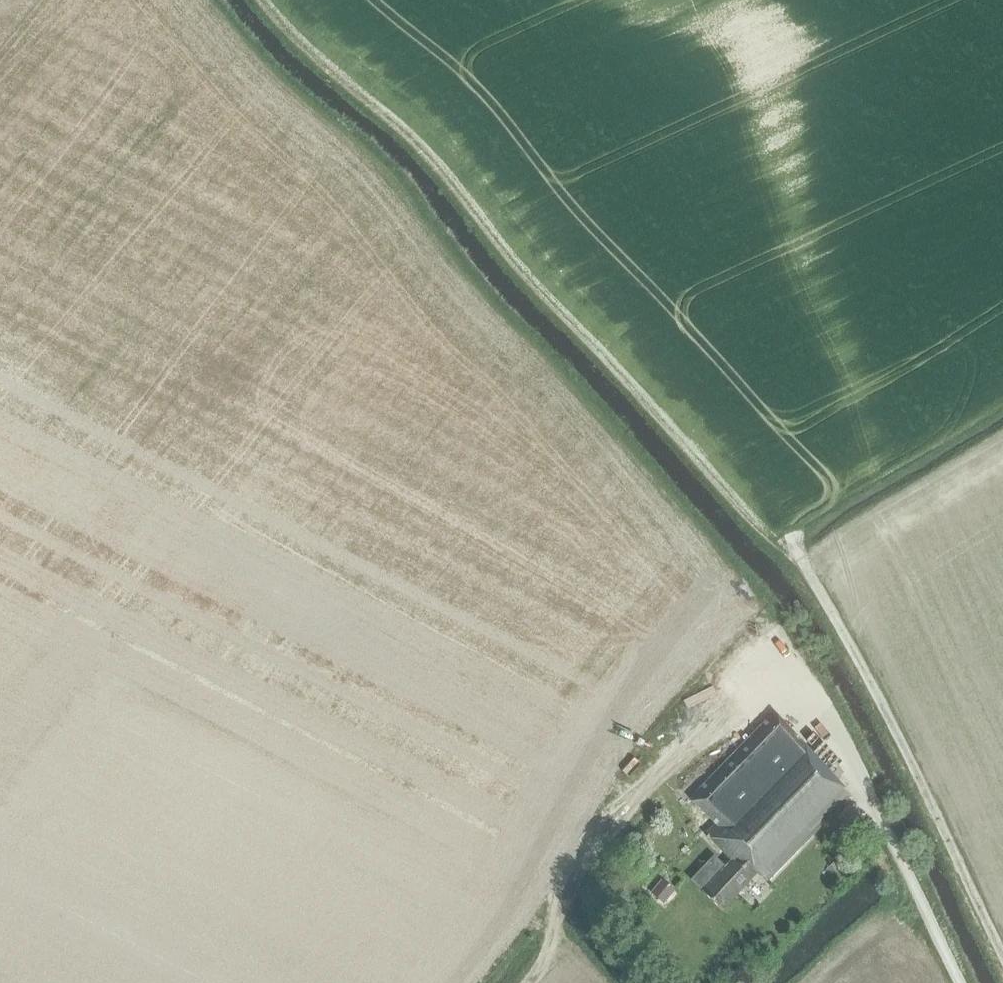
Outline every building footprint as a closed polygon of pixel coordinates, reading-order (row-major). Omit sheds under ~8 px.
[(771,717),(705,784),(690,798),(716,824),(706,835),(732,861),(725,869),(714,858),(692,880),(703,890),(702,891),(721,910),(758,872),(764,878),(848,793),(771,717)]
